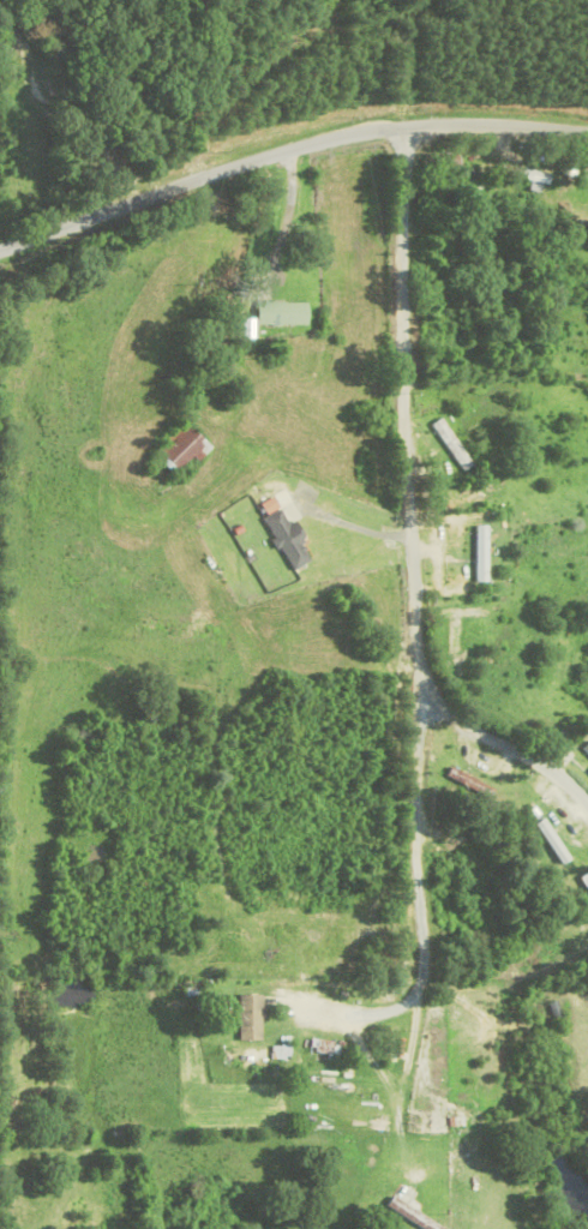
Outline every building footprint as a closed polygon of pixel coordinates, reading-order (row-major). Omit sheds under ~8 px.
[(258,325),(310,325),(310,302),(258,302),(258,325)] [(475,465),(443,418),(431,426),(462,473),(475,465)] [(154,452),(178,475),(210,443),(186,420),(154,452)] [(477,526),(477,582),(490,582),(490,526),(477,526)] [(449,775),(489,798),(494,790),(454,767),(449,775)] [(538,826),(566,863),(572,859),(544,821),(538,826)] [(240,1041),(264,1041),(264,995),(240,995),(240,1041)] [(421,1227),(420,1228),(448,1228),(395,1197),(389,1207),(421,1227)]
